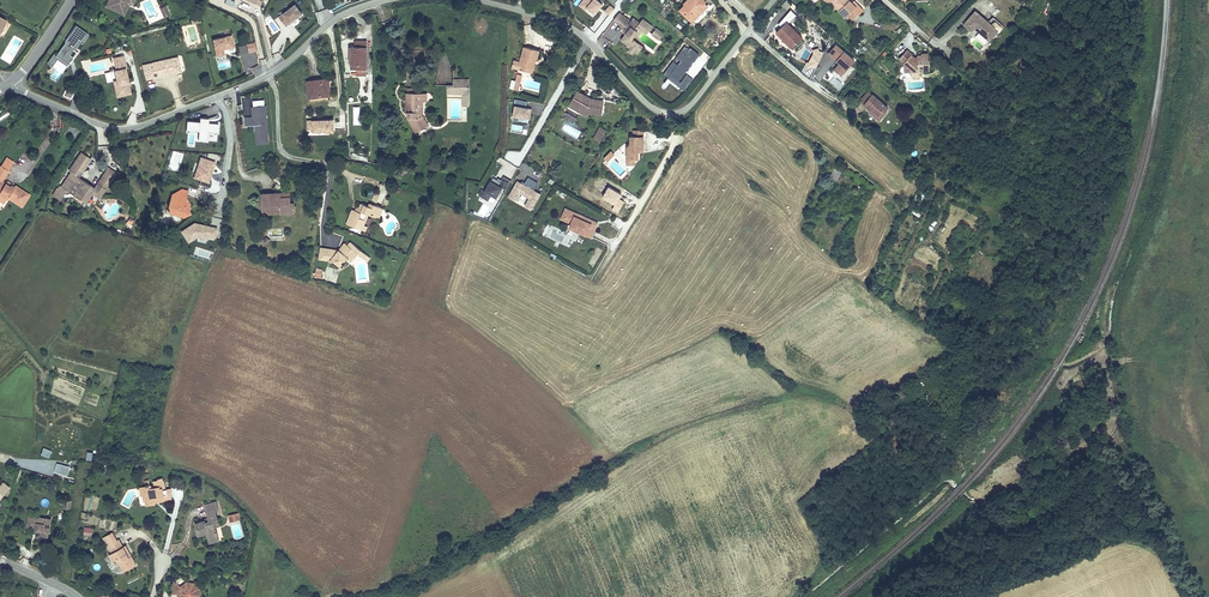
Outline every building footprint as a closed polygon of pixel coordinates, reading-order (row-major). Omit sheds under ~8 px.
[(105,4),(109,6),(111,4),(121,9),(126,2),(128,3),(130,0),(108,0),(105,4)] [(602,3),(599,0),(581,0),(577,4),(584,10),(587,7),(593,12),(602,3)] [(681,9),(691,19),(697,13),(700,15),(708,6),(705,3),(707,1),(706,0),(688,0),(685,3),(687,4),(681,9)] [(832,4),(846,19),(847,18),(852,13),(857,18),(862,13),(853,4),(852,5),(850,2),(849,3),(846,0),(828,0),(832,4)] [(123,14),(128,3),(126,2),(121,9),(111,4),(109,6),(123,14)] [(287,25),(303,12),(295,3),(279,15),(287,25)] [(609,16),(615,8),(609,4),(603,11),(609,16)] [(974,11),(961,25),(970,32),(973,29),(987,42),(997,32),(974,11)] [(700,15),(697,13),(691,19),(693,22),(700,15)] [(852,13),(847,18),(852,23),(857,18),(852,13)] [(617,16),(611,23),(620,32),(621,31),(624,34),(621,36),(623,37),(619,42),(629,51),(627,53),(631,56),(633,54),(635,56),(641,49),(630,40),(638,31),(639,30),(645,34),(650,28),(641,21),(637,25),(632,21),(627,26),(626,25),(626,24),(617,16)] [(784,23),(774,33),(789,48),(799,39),(784,23)] [(82,42),(88,33),(75,25),(66,38),(66,39),(56,54),(54,52),(47,62),(52,65),(57,56),(69,64),(73,57),(69,55),(73,49),(77,52),(80,48),(77,46),(80,41),(82,42)] [(234,45),(231,33),(213,37),(217,55),(224,54),(223,48),(234,45)] [(655,33),(650,39),(655,44),(660,38),(655,33)] [(245,44),(247,53),(256,51),(254,42),(245,44)] [(839,63),(833,69),(842,76),(856,59),(836,43),(828,53),(839,63)] [(519,66),(529,69),(532,58),(536,59),(537,60),(540,48),(524,44),(519,66)] [(674,59),(663,74),(685,90),(693,79),(685,73),(699,53),(686,44),(675,60),(674,59)] [(348,47),(349,69),(364,69),(364,46),(348,47)] [(908,51),(900,60),(906,65),(906,68),(910,68),(910,74),(920,73),(920,70),(924,70),(924,71),(930,71),(930,68),(931,67),(931,63),(930,61),(929,55),(922,55),(922,56),(918,57),(916,59),(913,58),(912,56),(908,51)] [(701,60),(707,63),(711,56),(704,53),(701,60)] [(127,92),(126,85),(125,82),(122,67),(124,67),(121,54),(110,56),(113,69),(111,69),(113,79),(114,87),(113,87),(115,94),(127,92)] [(173,59),(141,66),(144,81),(176,73),(173,59)] [(323,78),(302,80),(303,95),(324,94),(323,78)] [(463,104),(470,104),(469,78),(454,78),(454,84),(447,84),(447,93),(463,93),(463,104)] [(128,93),(127,92),(115,94),(113,87),(114,87),(113,79),(109,80),(113,96),(128,93)] [(422,86),(404,86),(404,106),(405,107),(405,111),(412,131),(423,127),(418,110),(419,110),(420,96),(422,96),(422,86)] [(573,100),(581,87),(579,86),(570,102),(576,106),(578,103),(573,100)] [(588,91),(581,87),(573,100),(578,103),(576,106),(581,108),(583,106),(587,108),(588,106),(600,110),(604,97),(591,93),(588,96),(586,95),(588,91)] [(65,88),(62,95),(70,98),(73,91),(65,88)] [(889,109),(873,95),(864,105),(871,112),(872,111),(879,117),(883,112),(885,114),(889,109)] [(529,124),(532,109),(526,108),(527,102),(515,100),(511,121),(529,124)] [(257,143),(268,142),(265,105),(252,106),(253,116),(245,116),(245,125),(255,124),(257,143)] [(561,115),(577,122),(580,116),(564,108),(561,115)] [(879,117),(872,111),(871,112),(870,113),(880,122),(886,115),(885,114),(883,112),(879,117)] [(207,132),(218,133),(218,122),(208,122),(208,118),(199,117),(199,121),(186,120),(185,130),(196,131),(195,140),(207,141),(207,132)] [(335,133),(334,118),(307,118),(307,133),(335,133)] [(604,123),(596,135),(601,139),(609,126),(604,123)] [(628,156),(640,156),(640,151),(640,149),(647,142),(648,133),(634,132),(634,142),(629,146),(628,156)] [(603,158),(607,162),(615,154),(611,150),(603,158)] [(80,153),(63,180),(70,184),(76,175),(88,157),(80,153)] [(200,180),(199,184),(209,187),(215,160),(199,156),(194,178),(200,180)] [(102,199),(115,170),(105,166),(92,195),(102,199)] [(843,174),(835,170),(831,178),(839,181),(843,174)] [(0,174),(0,196),(6,197),(20,206),(28,194),(21,189),(19,192),(15,189),(17,186),(12,183),(10,185),(10,181),(6,178),(3,181),(0,179),(2,176),(0,174)] [(70,184),(63,180),(51,197),(60,203),(66,193),(84,203),(94,188),(76,175),(70,184)] [(511,181),(503,177),(501,181),(492,176),(485,189),(482,188),(478,195),(488,201),(491,195),(496,198),(502,187),(506,189),(511,181)] [(521,182),(517,180),(509,196),(517,201),(520,194),(529,199),(525,206),(532,210),(541,193),(535,190),(539,182),(528,177),(525,182),(522,181),(521,182)] [(180,187),(171,192),(166,205),(169,207),(167,211),(173,213),(173,209),(181,211),(186,208),(184,204),(186,203),(189,195),(185,194),(186,189),(180,187)] [(259,195),(260,209),(278,209),(278,215),(293,214),(292,204),(287,204),(288,198),(277,199),(277,195),(259,195)] [(352,211),(347,225),(363,232),(364,227),(363,227),(367,216),(372,218),(373,215),(379,218),(382,209),(374,206),(373,209),(369,208),(361,205),(359,209),(358,213),(355,212),(352,211)] [(173,209),(173,213),(181,216),(188,211),(186,208),(181,211),(173,209)] [(572,216),(562,211),(557,221),(567,225),(565,230),(582,238),(584,233),(589,235),(594,226),(588,223),(587,226),(571,219),(572,216)] [(588,223),(572,216),(571,219),(587,226),(588,223)] [(130,228),(134,219),(128,217),(125,225),(130,228)] [(181,236),(207,241),(208,237),(215,238),(217,228),(185,221),(181,236)] [(319,250),(317,259),(329,261),(338,269),(346,260),(349,262),(356,254),(351,250),(354,247),(348,242),(346,246),(343,243),(338,249),(340,250),(339,252),(337,251),(331,250),(331,252),(319,250)] [(363,254),(354,247),(351,250),(356,254),(360,257),(363,254)] [(42,447),(40,455),(49,457),(51,450),(42,447)] [(54,472),(68,475),(70,466),(57,463),(54,472)] [(145,485),(142,488),(144,493),(143,495),(140,496),(145,506),(153,505),(153,503),(152,499),(158,498),(159,502),(169,499),(168,496),(170,494),(169,489),(161,492),(160,490),(164,487),(160,478),(155,479),(155,481),(151,483),(153,488),(151,489),(149,487),(145,485)] [(208,509),(210,518),(222,515),(220,507),(208,509)] [(45,519),(28,517),(26,528),(35,529),(38,529),(37,533),(36,539),(48,540),(50,524),(45,523),(45,519)] [(207,526),(197,529),(200,540),(208,538),(210,545),(219,543),(217,532),(222,531),(221,524),(218,524),(217,520),(211,522),(212,526),(207,527),(207,526)] [(138,565),(132,557),(130,558),(124,548),(119,541),(111,546),(115,552),(109,556),(113,562),(120,563),(125,572),(138,565)] [(126,547),(124,548),(130,558),(132,557),(126,547)] [(183,591),(181,596),(201,596),(200,594),(196,588),(188,587),(183,591)]
